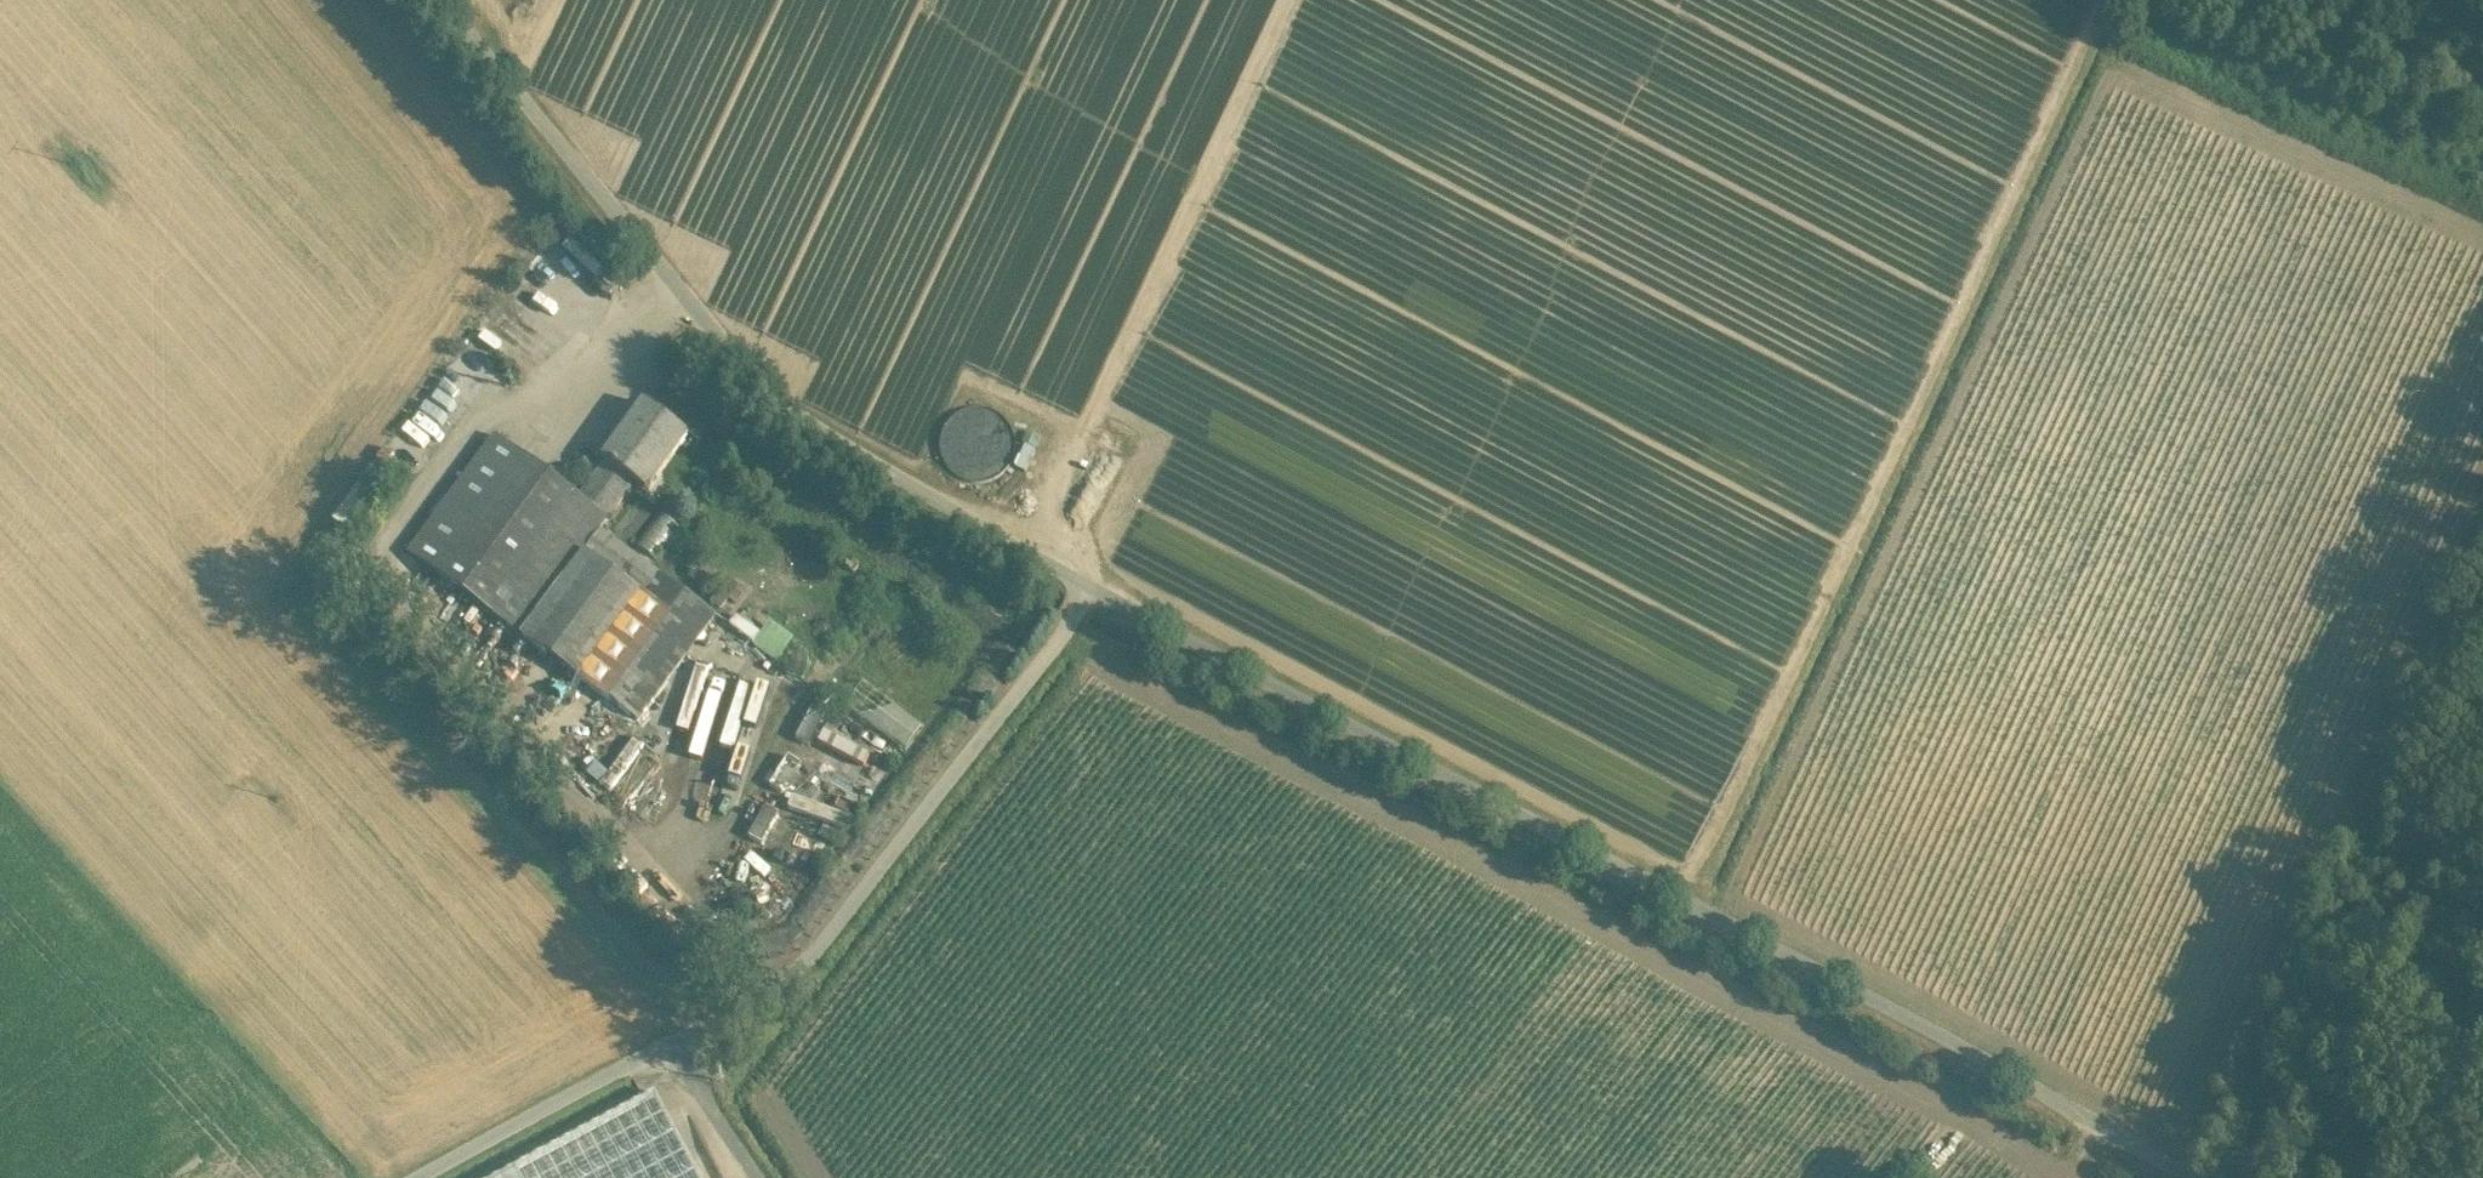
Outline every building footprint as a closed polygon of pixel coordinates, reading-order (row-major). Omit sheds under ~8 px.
[(701,406),(671,369),(645,404),(684,433),(701,406)] [(645,404),(603,461),(605,463),(579,498),(609,519),(635,484),(647,493),(688,436),(684,433),(645,404)] [(701,406),(684,433),(688,436),(698,442),(711,424),(712,424),(714,421),(701,406)] [(954,416),(945,426),(940,439),(940,453),(945,466),(955,476),(967,482),(981,483),(994,479),(1005,471),(1013,459),(1015,445),(1013,432),(1005,420),(994,412),(981,408),(967,409),(954,416)] [(579,498),(494,436),(407,555),(522,638),(600,532),(609,519),(579,498)] [(600,532),(522,638),(584,683),(662,577),(600,532)] [(662,577),(584,683),(638,722),(716,616),(662,577)] [(737,615),(730,626),(778,662),(796,638),(771,619),(761,633),(737,615)] [(736,737),(742,722),(756,727),(770,692),(745,682),(725,732),(736,737)] [(861,683),(845,711),(910,750),(926,722),(861,683)] [(810,743),(826,715),(814,709),(798,737),(810,743)] [(821,743),(864,767),(871,755),(828,731),(821,743)] [(733,776),(742,779),(750,752),(740,749),(733,776)] [(792,798),(788,810),(853,830),(857,818),(792,798)] [(764,842),(776,811),(763,806),(751,837),(764,842)] [(653,1091),(516,1164),(517,1168),(523,1177),(700,1177),(653,1091)] [(498,1177),(523,1177),(517,1168),(498,1177)]
